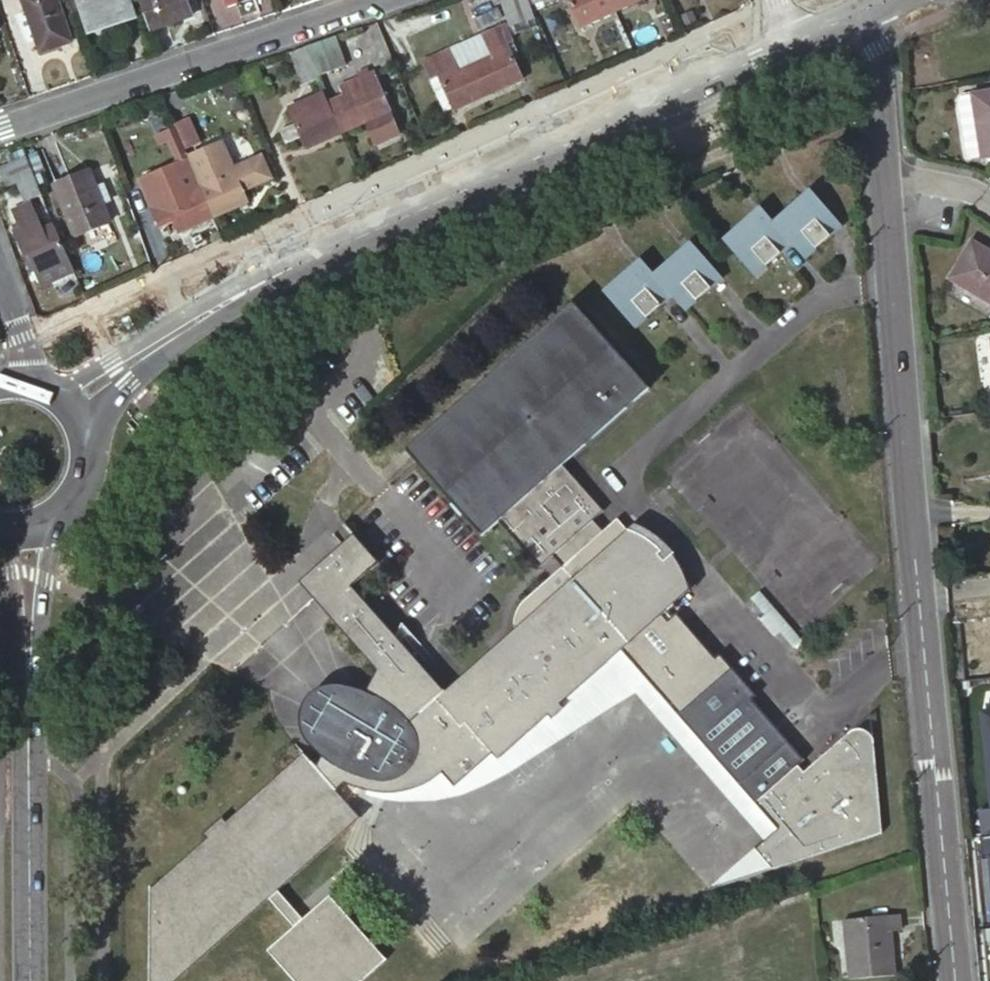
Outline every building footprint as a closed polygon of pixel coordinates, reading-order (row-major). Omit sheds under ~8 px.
[(59,0),(23,0),(42,53),(73,42),(59,0)] [(118,23),(136,17),(130,0),(84,0),(90,18),(114,10),(118,23)] [(151,32),(194,17),(188,0),(140,0),(151,32)] [(530,0),(502,0),(510,19),(534,9),(530,0)] [(583,22),(632,0),(573,0),(583,22)] [(114,10),(90,18),(94,31),(118,23),(114,10)] [(472,52),(489,93),(524,77),(509,43),(517,39),(509,21),(485,31),(490,44),(472,52)] [(490,44),(485,31),(466,39),(472,52),(490,44)] [(341,38),(310,48),(321,77),(351,67),(341,38)] [(472,52),(466,39),(452,46),(458,58),(472,52)] [(442,73),(457,107),(489,93),(472,52),(458,58),(452,46),(428,56),(436,76),(442,73)] [(318,81),(305,50),(288,56),(301,88),(318,81)] [(340,83),(345,93),(329,101),(329,102),(342,132),(366,121),(376,143),(400,132),(373,70),(340,83)] [(973,95),(978,148),(989,146),(989,93),(973,95)] [(978,148),(973,95),(961,96),(956,103),(961,143),(967,149),(978,148)] [(329,102),(329,101),(310,109),(307,100),(288,107),(295,124),(281,130),(287,142),(301,136),(307,148),(342,132),(329,102)] [(177,124),(174,116),(164,120),(176,151),(186,147),(177,124)] [(200,185),(215,217),(250,201),(244,188),(259,182),(253,169),(239,176),(224,141),(189,156),(192,161),(200,184),(200,185)] [(39,152),(31,155),(38,173),(47,170),(39,152)] [(31,155),(7,164),(14,182),(25,178),(32,198),(45,193),(38,173),(31,155)] [(200,184),(192,161),(143,182),(162,227),(176,221),(181,232),(215,217),(200,185),(200,184)] [(103,205),(97,190),(91,176),(56,190),(76,242),(113,228),(103,205)] [(97,190),(103,205),(109,202),(102,187),(97,190)] [(820,195),(809,205),(814,211),(825,201),(820,195)] [(807,257),(845,224),(825,201),(814,211),(809,205),(793,219),(798,225),(788,235),(782,228),(769,214),(757,224),(752,218),(738,230),(743,237),(732,247),(757,275),(794,242),(807,257)] [(63,238),(58,225),(45,230),(42,222),(50,218),(43,202),(19,211),(22,218),(25,228),(20,230),(37,270),(41,269),(71,256),(63,238)] [(764,208),(752,218),(757,224),(769,214),(764,208)] [(25,228),(22,218),(16,221),(20,230),(25,228)] [(793,219),(782,228),(788,235),(798,225),(793,219)] [(738,230),(726,241),(732,247),(743,237),(738,230)] [(972,239),(951,276),(989,299),(989,250),(972,239)] [(694,242),(683,252),(689,258),(699,248),(694,242)] [(619,282),(624,288),(613,298),(638,327),(676,292),(690,307),(727,274),(708,257),(699,248),(689,258),(683,252),(669,264),(674,270),(663,280),(658,274),(650,265),(638,275),(633,269),(619,282)] [(78,272),(71,256),(41,269),(47,284),(78,272)] [(645,259),(633,269),(638,275),(650,265),(645,259)] [(669,264),(658,274),(663,280),(674,270),(669,264)] [(619,282),(607,292),(613,298),(624,288),(619,282)] [(419,461),(485,535),(502,520),(543,566),(597,519),(607,510),(566,464),(653,387),(616,346),(576,301),(409,449),(419,461)] [(597,519),(543,566),(553,578),(607,530),(617,521),(607,510),(597,519)] [(617,521),(607,530),(553,578),(529,599),(526,602),(523,606),(521,609),(519,614),(518,621),(518,623),(518,629),(447,688),(415,651),(400,634),(356,586),(383,562),(362,538),(341,557),(337,552),(325,563),(329,567),(315,580),(326,592),(340,580),(356,598),(335,617),(380,668),(371,691),(357,687),(345,684),(333,685),(327,687),(323,688),(315,694),(311,699),(309,702),(307,707),(305,713),(304,719),(305,723),(307,732),(313,742),(326,756),(322,764),(317,760),(309,751),(231,820),(228,816),(208,834),(211,838),(163,882),(155,980),(176,980),(268,899),(294,927),(267,951),(294,980),(362,980),(387,959),(330,895),(303,919),(278,890),(360,817),(336,790),(346,781),(356,781),(386,781),(395,781),(408,778),(425,771),(433,766),(454,786),(492,752),(498,758),(537,723),(533,718),(549,704),(553,709),(589,677),(584,671),(598,659),(603,665),(621,649),(777,827),(766,837),(754,847),(771,867),(880,831),(871,741),(871,739),(869,736),(868,734),(867,732),(865,731),(863,730),(860,729),(857,728),(854,728),(852,728),(850,729),(848,730),(845,732),(801,771),(795,764),(804,756),(758,704),(762,701),(763,701),(727,659),(726,659),(727,660),(723,663),(678,612),(670,619),(665,613),(687,594),(662,565),(621,518),(617,521)] [(362,538),(358,533),(337,552),(341,557),(362,538)] [(676,553),(662,565),(687,594),(693,589),(690,581),(687,573),(682,561),(678,555),(676,553)] [(325,563),(304,582),(335,617),(356,598),(340,580),(326,592),(315,580),(329,567),(325,563)] [(804,645),(761,596),(753,603),(767,619),(762,624),(776,640),(782,636),(796,652),(804,645)] [(386,781),(356,781),(356,787),(366,789),(377,792),(387,793),(421,795),(460,792),(507,770),(572,729),(636,689),(766,837),(777,827),(621,649),(603,665),(598,659),(584,671),(589,677),(553,709),(549,704),(533,718),(537,723),(498,758),(492,752),(454,786),(433,766),(425,771),(408,778),(395,781),(386,781)] [(868,712),(845,732),(848,730),(850,729),(852,728),(854,728),(857,728),(860,729),(863,730),(865,731),(867,732),(868,734),(869,736),(871,739),(871,741),(868,712)] [(989,834),(989,808),(981,809),(983,835),(989,834)] [(980,835),(982,858),(989,857),(989,834),(983,835),(980,835)] [(771,867),(754,847),(707,889),(771,867)] [(843,917),(849,979),(894,974),(890,929),(898,928),(897,911),(843,917)]
